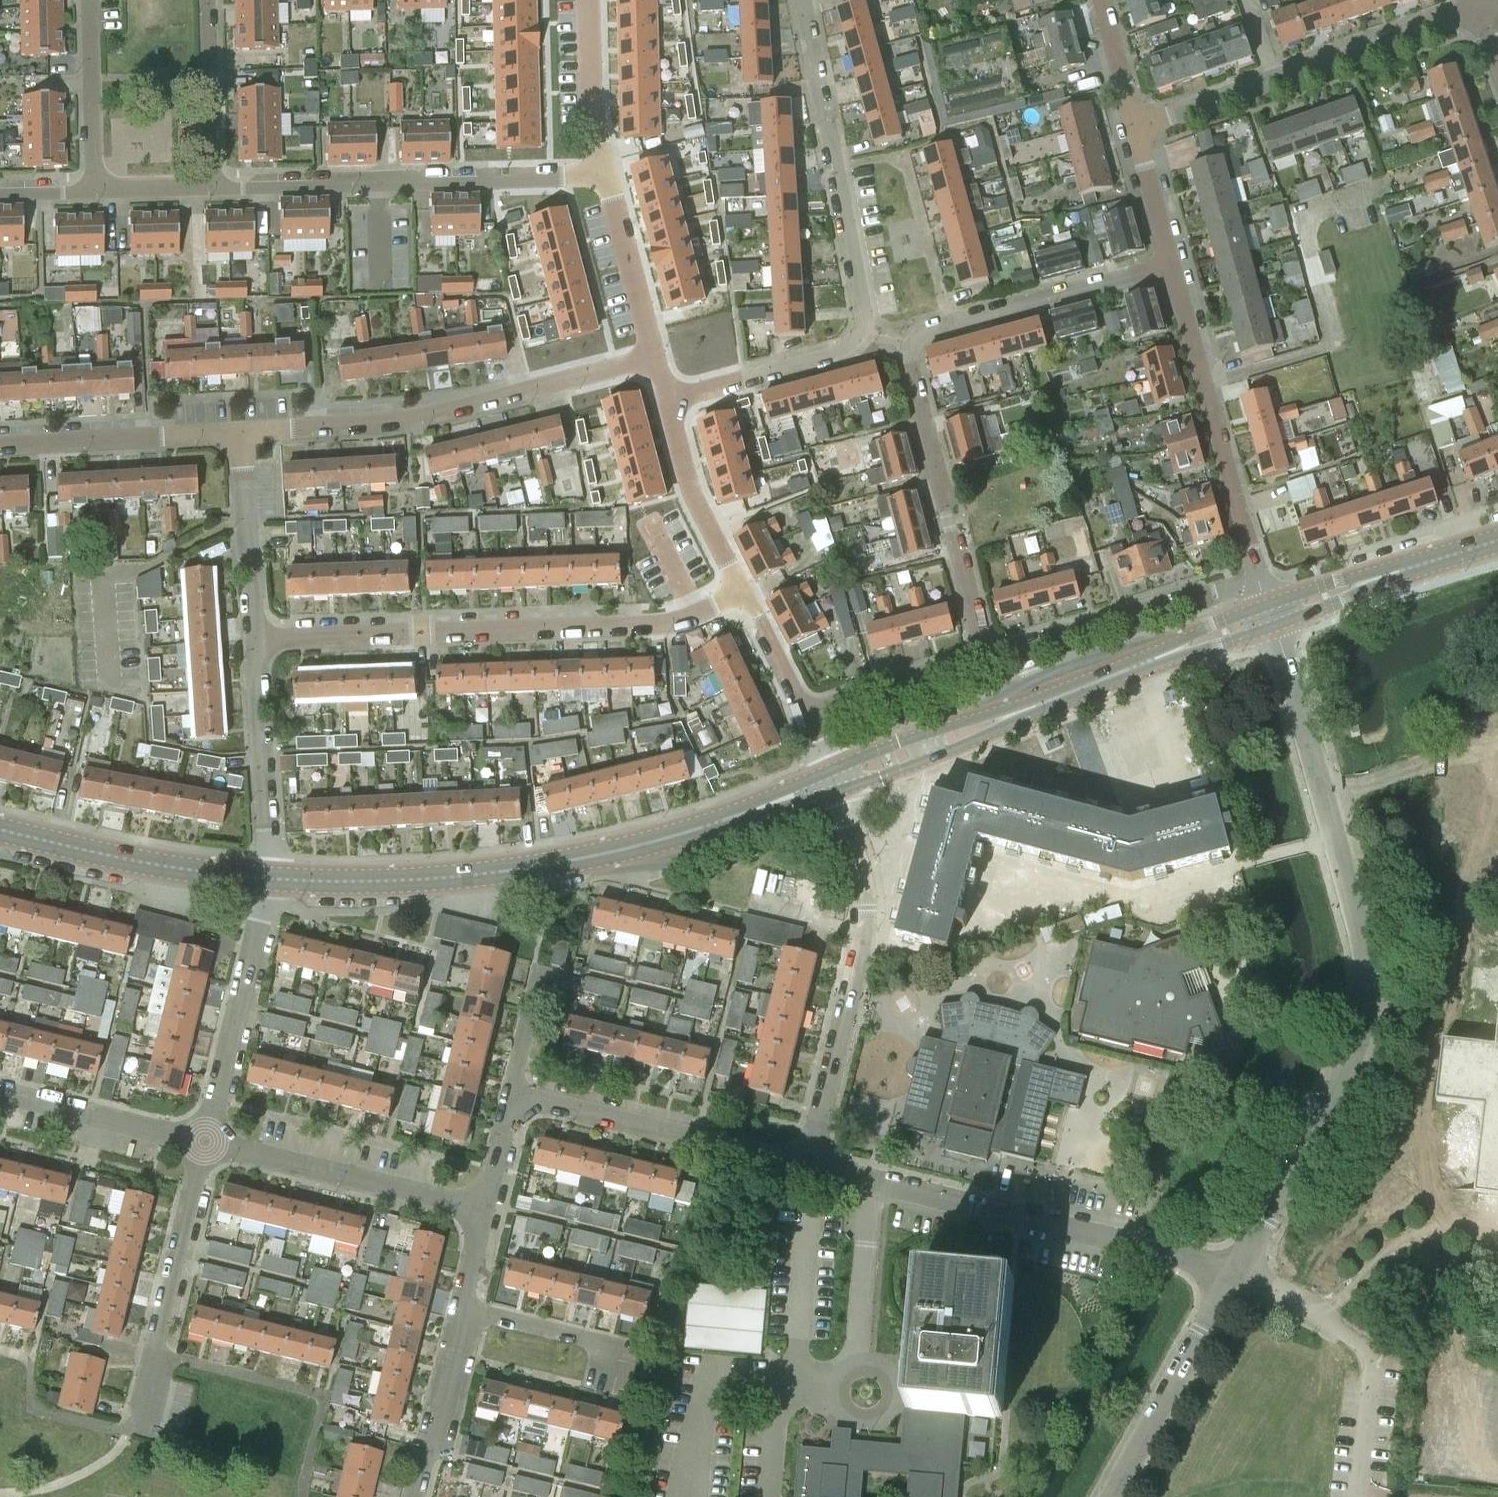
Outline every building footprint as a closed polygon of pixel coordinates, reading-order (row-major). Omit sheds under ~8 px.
[(21,10),(60,9),(60,0),(21,0),(21,10)] [(348,0),(324,0),(324,12),(348,11),(348,0)] [(348,11),(372,11),(371,0),(348,0),(348,11)] [(421,0),(397,0),(397,9),(421,9),(421,0)] [(421,9),(445,8),(445,0),(421,0),(421,9)] [(712,1),(713,12),(725,11),(724,0),(712,0),(712,1)] [(1129,5),(1137,29),(1167,19),(1160,0),(1143,0),(1129,5)] [(1196,12),(1205,9),(1206,9),(1203,0),(1192,0),(1196,12)] [(1206,9),(1210,7),(1211,8),(1225,2),(1228,1),(1228,0),(1203,0),(1206,9)] [(1270,9),(1281,6),(1279,0),(1266,0),(1270,9)] [(1323,2),(1332,27),(1360,17),(1354,0),(1329,0),(1323,2)] [(1360,17),(1388,7),(1386,0),(1354,0),(1360,17)] [(713,12),(712,1),(699,1),(699,4),(700,13),(700,15),(713,14),(713,12)] [(309,11),(309,2),(296,2),(296,11),(309,11)] [(865,2),(838,10),(844,33),(871,25),(865,2)] [(1225,2),(1211,8),(1214,17),(1229,11),(1225,2)] [(1323,2),(1295,12),(1304,37),(1332,27),(1323,2)] [(275,3),(236,4),(237,27),(275,26),(275,3)] [(534,4),(493,5),(494,29),(534,28),(534,4)] [(768,4),(741,6),(743,32),(770,31),(768,4)] [(469,5),(461,5),(461,17),(469,17),(469,5)] [(674,18),(682,17),(681,5),(673,6),(674,18)] [(657,6),(620,7),(620,33),(657,32),(657,6)] [(1205,9),(1196,12),(1200,22),(1214,17),(1211,8),(1210,7),(1206,9),(1205,9)] [(913,8),(902,12),(901,12),(904,22),(916,19),(913,8)] [(61,32),(60,9),(21,10),(22,33),(61,32)] [(1304,37),(1295,12),(1294,9),(1273,17),(1283,47),(1305,39),(1304,37)] [(904,22),(901,12),(889,15),(891,25),(904,22)] [(1040,24),(1043,35),(1031,38),(1035,52),(1047,49),(1078,40),(1071,15),(1040,24)] [(1176,19),(1161,25),(1165,34),(1179,29),(1176,19)] [(1010,39),(1006,22),(981,28),(985,45),(998,42),(1010,39)] [(878,48),(871,25),(844,33),(851,55),(878,48)] [(1165,34),(1161,25),(1146,30),(1150,40),(1165,34)] [(275,26),(237,27),(237,51),(276,50),(275,26)] [(534,28),(494,29),(495,53),(535,52),(534,28)] [(944,130),(1027,109),(1016,62),(1003,65),(998,42),(985,45),(981,28),(922,42),(944,130)] [(1241,28),(1218,37),(1228,67),(1252,58),(1241,28)] [(771,57),(770,31),(743,32),(745,59),(771,57)] [(61,56),(61,32),(22,33),(22,57),(61,56)] [(657,32),(620,33),(621,59),(658,58),(657,32)] [(1228,67),(1218,37),(1194,45),(1205,75),(1228,67)] [(1016,62),(1010,39),(998,42),(1003,65),(1016,62)] [(1078,40),(1047,49),(1054,74),(1085,66),(1078,40)] [(463,54),(463,41),(455,42),(455,54),(463,54)] [(678,46),(680,58),(687,57),(686,45),(678,46)] [(1194,45),(1171,53),(1182,83),(1205,75),(1194,45)] [(878,48),(851,55),(857,78),(884,70),(878,48)] [(535,52),(495,53),(495,77),(536,76),(535,52)] [(728,53),(715,54),(716,67),(729,66),(728,53)] [(1182,83),(1171,53),(1147,62),(1158,91),(1182,83)] [(422,67),(422,54),(413,54),(413,67),(422,67)] [(422,54),(422,67),(432,67),(431,54),(422,54)] [(463,54),(455,54),(455,66),(463,66),(463,54)] [(715,54),(705,54),(703,55),(703,68),(716,67),(715,54)] [(360,66),(361,66),(361,67),(382,66),(382,55),(360,55),(360,66)] [(921,65),(918,55),(905,59),(908,69),(921,65)] [(349,70),(349,57),(340,57),(340,70),(349,70)] [(358,57),(349,57),(349,70),(358,70),(358,57)] [(687,57),(680,58),(681,70),(689,69),(687,57)] [(771,57),(745,59),(746,86),(773,84),(771,57)] [(658,58),(621,59),(622,85),(659,84),(658,58)] [(908,69),(905,59),(893,62),(896,72),(908,69)] [(303,70),(316,70),(316,61),(303,61),(303,70)] [(1436,101),(1464,92),(1456,66),(1428,75),(1436,101)] [(445,80),(454,80),(454,67),(444,67),(445,80)] [(277,86),(277,70),(256,71),(256,86),(277,86)] [(316,70),(303,70),(303,79),(317,79),(316,70)] [(890,93),(884,70),(857,78),(863,100),(890,93)] [(349,87),(348,73),(339,74),(340,87),(349,87)] [(357,73),(348,73),(349,87),(358,86),(357,73)] [(536,76),(495,77),(496,101),(536,100),(536,76)] [(1416,78),(1402,83),(1407,97),(1421,92),(1416,78)] [(659,84),(622,85),(623,111),(659,110),(659,84)] [(389,86),(389,114),(401,113),(401,85),(389,86)] [(461,90),(462,102),(470,101),(469,89),(461,90)] [(714,90),(706,91),(707,98),(715,98),(714,90)] [(239,116),(278,115),(277,91),(238,92),(239,116)] [(1472,116),(1464,92),(1436,101),(1445,125),(1472,116)] [(896,115),(890,93),(863,100),(869,123),(896,115)] [(24,121),(63,120),(62,96),(24,97),(24,121)] [(687,110),(695,109),(694,97),(686,98),(687,110)] [(1091,104),(1073,109),(1071,99),(1050,104),(1052,114),(1060,112),(1066,134),(1097,126),(1091,104)] [(536,100),(496,101),(497,125),(537,124),(536,100)] [(1366,132),(1355,100),(1332,108),(1343,140),(1366,132)] [(470,113),(470,101),(462,102),(462,113),(470,113)] [(917,115),(931,111),(928,101),(915,105),(917,115)] [(764,127),(792,126),(791,102),(763,103),(764,127)] [(917,115),(915,105),(902,108),(905,118),(917,115)] [(1332,108),(1308,117),(1320,148),(1333,144),(1340,141),(1343,140),(1332,108)] [(695,109),(687,110),(689,122),(697,120),(695,109)] [(659,110),(623,111),(623,138),(660,137),(659,110)] [(931,111),(917,115),(924,139),(937,135),(931,111)] [(278,115),(239,116),(239,139),(278,138),(278,115)] [(902,138),(896,115),(869,123),(875,146),(902,138)] [(1395,129),(1391,115),(1379,119),(1383,133),(1395,129)] [(1472,116),(1445,125),(1453,150),(1481,141),(1472,116)] [(1308,117),(1285,125),(1296,156),(1320,148),(1308,117)] [(64,143),(63,120),(24,121),(25,144),(64,143)] [(1408,138),(1433,129),(1430,121),(1405,130),(1408,138)] [(706,134),(719,134),(718,123),(706,124),(706,134)] [(732,133),(731,123),(718,123),(719,134),(732,133)] [(448,124),(424,125),(425,163),(449,163),(448,124)] [(537,124),(497,125),(497,150),(538,149),(537,124)] [(425,163),(424,125),(400,125),(401,164),(425,163)] [(463,125),(463,137),(471,137),(471,125),(463,125)] [(1285,125),(1262,133),(1273,165),(1296,156),(1285,125)] [(374,126),(350,127),(351,165),(375,165),(374,126)] [(792,126),(764,127),(752,128),(753,151),(794,149),(792,126)] [(1102,146),(1097,126),(1066,134),(1071,155),(1102,146)] [(351,165),(350,127),(326,127),(327,166),(351,165)] [(299,138),(312,138),(312,128),(299,129),(299,138)] [(1207,128),(1194,132),(1200,148),(1212,143),(1207,128)] [(1436,137),(1433,129),(1408,138),(1410,145),(1436,137)] [(1002,150),(1010,148),(1007,137),(999,139),(1002,150)] [(278,138),(239,139),(240,163),(279,162),(278,138)] [(312,138),(299,138),(299,147),(312,147),(312,138)] [(1340,141),(1333,144),(1335,151),(1343,149),(1340,141)] [(1458,165),(1461,175),(1489,166),(1481,141),(1453,150),(1458,165)] [(64,143),(25,144),(26,168),(64,167),(64,143)] [(967,152),(954,155),(951,145),(925,152),(931,175),(958,168),(970,164),(969,159),(967,152)] [(1102,146),(1071,155),(1076,175),(1108,167),(1102,146)] [(1010,148),(1002,150),(1005,161),(1013,159),(1010,148)] [(794,149),(753,151),(755,175),(767,174),(795,172),(794,149)] [(993,152),(981,156),(984,166),(996,163),(993,152)] [(700,166),(708,165),(706,153),(698,154),(700,166)] [(981,156),(969,159),(970,164),(971,169),(984,166),(981,156)] [(1198,190),(1229,182),(1223,158),(1191,166),(1198,190)] [(1250,176),(1266,170),(1263,159),(1246,165),(1250,176)] [(668,162),(633,171),(638,192),(673,183),(668,162)] [(1353,167),(1358,183),(1369,180),(1363,164),(1353,167)] [(1489,166),(1461,175),(1451,178),(1457,195),(1467,192),(1469,199),(1469,200),(1497,190),(1489,166)] [(1113,189),(1108,167),(1076,175),(1082,197),(1083,197),(1095,194),(1113,189)] [(1358,183),(1353,167),(1342,171),(1348,187),(1358,183)] [(731,169),(732,180),(745,179),(744,168),(731,169)] [(964,190),(958,168),(931,175),(937,197),(964,190)] [(732,180),(731,169),(719,170),(719,181),(732,180)] [(1270,181),(1266,170),(1250,176),(1254,187),(1270,181)] [(1424,186),(1450,178),(1447,171),(1422,179),(1424,186)] [(797,195),(795,172),(767,174),(769,197),(797,195)] [(1013,192),(1021,190),(1018,178),(1010,181),(1013,192)] [(1450,178),(1424,186),(1427,194),(1453,186),(1450,178)] [(1317,180),(1306,184),(1311,199),(1322,196),(1317,180)] [(714,193),(712,181),(704,183),(706,195),(714,193)] [(1235,205),(1229,182),(1198,190),(1204,214),(1235,205)] [(673,183),(638,192),(644,212),(679,202),(673,183)] [(742,183),(720,185),(721,198),(743,197),(742,183)] [(1311,199),(1306,184),(1295,188),(1300,203),(1311,199)] [(976,187),(964,190),(937,197),(943,220),(970,213),(982,209),(981,204),(976,187)] [(1032,199),(1044,197),(1041,188),(1030,190),(1032,199)] [(1024,201),(1021,190),(1013,192),(1016,203),(1024,201)] [(1469,199),(1461,201),(1467,219),(1475,216),(1477,224),(1497,218),(1497,194),(1497,190),(1469,200),(1469,199)] [(716,205),(714,193),(706,195),(707,206),(716,205)] [(797,195),(769,197),(770,221),(798,219),(797,195)] [(478,196),(454,197),(455,236),(479,235),(478,196)] [(454,197),(430,198),(431,236),(455,236),(454,197)] [(1006,197),(993,201),(996,211),(1009,208),(1006,197)] [(303,201),(304,239),(328,239),(327,200),(303,201)] [(1115,214),(1129,211),(1127,200),(1112,204),(1115,214)] [(303,201),(279,201),(280,240),(304,239),(303,201)] [(993,201),(981,204),(982,209),(984,214),(996,211),(993,201)] [(679,202),(644,212),(649,231),(684,222),(679,202)] [(1385,212),(1389,225),(1413,217),(1409,204),(1385,212)] [(1235,205),(1204,214),(1210,237),(1242,229),(1235,205)] [(1270,221),(1287,217),(1284,206),(1267,210),(1270,221)] [(0,208),(0,247),(23,247),(22,208),(0,208)] [(1138,231),(1133,210),(1104,217),(1110,238),(1138,231)] [(252,213),(228,214),(229,252),(253,252),(252,213)] [(563,213),(528,222),(534,242),(569,233),(563,213)] [(970,213),(943,220),(949,242),(976,235),(970,213)] [(229,252),(228,214),(204,214),(205,253),(229,252)] [(154,254),(153,215),(129,216),(130,255),(154,254)] [(154,254),(178,253),(177,215),(153,215),(154,254)] [(752,216),(739,217),(740,228),(752,227),(752,216)] [(78,217),(54,218),(55,257),(79,256),(78,217)] [(78,217),(79,256),(103,255),(102,217),(78,217)] [(740,228),(739,217),(726,218),(727,228),(740,228)] [(1287,217),(1270,221),(1273,233),(1290,228),(1287,217)] [(1477,224),(1486,250),(1497,246),(1497,218),(1477,224)] [(798,219),(770,221),(772,244),(800,242),(798,219)] [(1049,222),(1052,235),(1062,232),(1059,219),(1049,222)] [(1441,236),(1466,228),(1463,220),(1439,229),(1441,236)] [(684,222),(649,231),(654,251),(689,242),(684,222)] [(718,222),(710,223),(712,235),(720,234),(718,222)] [(1052,235),(1049,222),(1039,224),(1043,238),(1052,235)] [(1469,236),(1466,228),(1441,236),(1443,244),(1469,236)] [(1242,229),(1210,237),(1217,261),(1248,252),(1242,229)] [(1086,250),(1100,247),(1095,231),(1082,235),(1086,250)] [(1144,252),(1138,231),(1110,238),(1115,259),(1144,252)] [(569,233),(534,242),(539,262),(574,253),(569,233)] [(720,234),(712,235),(714,247),(722,246),(720,234)] [(982,258),(976,235),(949,242),(955,265),(982,258)] [(513,236),(505,237),(507,249),(515,248),(513,236)] [(1023,241),(1011,244),(1013,255),(1026,251),(1023,241)] [(689,242),(654,251),(659,271),(694,262),(689,242)] [(801,265),(800,242),(772,244),(773,267),(801,265)] [(1013,255),(1011,244),(998,248),(1001,258),(1013,255)] [(1056,250),(1063,276),(1084,270),(1077,245),(1056,250)] [(1104,262),(1100,247),(1086,250),(1090,266),(1104,262)] [(517,260),(515,248),(507,249),(509,261),(517,260)] [(1063,276),(1056,250),(1035,256),(1042,282),(1063,276)] [(1330,251),(1322,254),(1318,255),(1326,276),(1337,273),(1330,251)] [(1248,252),(1217,261),(1223,284),(1254,276),(1248,252)] [(574,253),(539,262),(544,282),(579,273),(574,253)] [(1283,268),(1299,264),(1296,253),(1280,257),(1283,268)] [(289,257),(273,257),(273,266),(289,266),(289,257)] [(982,258),(955,265),(962,288),(989,281),(982,258)] [(758,261),(745,262),(746,272),(759,272),(758,261)] [(694,262),(659,271),(664,291),(699,281),(694,262)] [(746,272),(745,262),(732,263),(733,273),(746,272)] [(1435,274),(1431,262),(1408,271),(1412,283),(1435,274)] [(724,263),(716,264),(718,276),(726,274),(724,263)] [(1299,264),(1283,268),(1286,280),(1283,281),(1286,293),(1306,288),(1299,264)] [(801,265),(773,267),(774,290),(803,289),(801,265)] [(1465,273),(1466,274),(1470,287),(1485,281),(1480,268),(1465,273)] [(1010,275),(1013,288),(1035,283),(1031,269),(1010,275)] [(230,300),(230,284),(230,272),(221,272),(221,284),(214,284),(215,301),(230,300)] [(579,273),(544,282),(549,302),(584,292),(579,273)] [(269,275),(269,297),(281,296),(281,274),(269,275)] [(728,286),(726,274),(718,276),(720,287),(728,286)] [(1254,276),(1223,284),(1229,308),(1261,300),(1254,276)] [(518,289),(515,277),(507,279),(510,291),(518,289)] [(456,295),(455,278),(440,279),(440,295),(456,295)] [(455,278),(456,295),(472,295),(471,278),(455,278)] [(305,282),(306,299),(321,298),(321,281),(305,282)] [(699,281),(664,291),(670,311),(705,302),(699,281)] [(306,299),(305,282),(290,282),(290,299),(306,299)] [(245,283),(230,284),(230,300),(246,300),(245,283)] [(8,298),(8,284),(0,285),(0,298),(8,298)] [(170,285),(154,286),(155,302),(170,302),(170,285)] [(155,302),(154,286),(139,286),(139,303),(155,302)] [(80,304),(80,287),(64,288),(64,305),(80,304)] [(80,287),(80,304),(96,304),(95,287),(80,287)] [(518,289),(510,291),(513,302),(521,300),(518,289)] [(804,312),(803,289),(774,290),(776,314),(804,312)] [(1155,290),(1126,298),(1129,310),(1124,311),(1126,320),(1160,311),(1155,290)] [(584,292),(549,302),(555,321),(589,312),(584,292)] [(432,297),(414,297),(414,309),(432,309),(432,297)] [(458,310),(457,300),(440,301),(441,311),(458,310)] [(1261,300),(1229,308),(1236,332),(1267,323),(1261,300)] [(1296,316),(1312,311),(1309,300),(1293,304),(1296,316)] [(167,303),(168,313),(186,312),(186,303),(167,303)] [(475,315),(474,303),(462,304),(464,316),(475,315)] [(1100,331),(1093,307),(1093,303),(1071,308),(1079,337),(1100,331)] [(291,306),(274,307),(275,324),(292,323),(291,306)] [(99,321),(119,322),(119,307),(99,307),(99,321)] [(95,333),(94,308),(93,308),(75,309),(78,334),(95,333)] [(300,309),(300,321),(308,321),(308,308),(300,309)] [(764,308),(752,309),(752,319),(765,318),(764,308)] [(1079,337),(1071,308),(1050,314),(1058,342),(1079,337)] [(752,319),(752,309),(739,309),(739,320),(752,319)] [(421,323),(419,311),(408,313),(409,325),(421,323)] [(1160,311),(1126,320),(1129,330),(1134,328),(1138,340),(1166,332),(1160,311)] [(1315,323),(1312,311),(1296,316),(1299,327),(1315,323)] [(589,312),(555,321),(560,342),(595,333),(589,312)] [(806,336),(804,312),(776,314),(777,338),(806,336)] [(1106,326),(1120,322),(1117,312),(1103,316),(1106,326)] [(127,347),(130,346),(141,346),(140,313),(125,314),(127,347)] [(250,326),(250,314),(238,315),(239,327),(250,326)] [(477,327),(475,315),(464,316),(466,328),(477,327)] [(676,370),(705,369),(703,315),(674,317),(676,370)] [(524,317),(516,319),(519,330),(527,328),(524,317)] [(195,330),(195,318),(188,318),(183,318),(184,330),(195,330)] [(711,334),(731,332),(729,318),(710,320),(711,334)] [(366,331),(365,319),(353,321),(355,333),(366,331)] [(1497,328),(1497,320),(1476,329),(1478,336),(1497,328)] [(1040,321),(1017,327),(1024,354),(1047,348),(1040,321)] [(1120,322),(1106,326),(1109,337),(1123,333),(1120,322)] [(423,335),(421,323),(409,325),(411,336),(423,335)] [(1274,347),(1267,323),(1236,332),(1242,356),(1274,347)] [(251,338),(250,326),(239,327),(239,339),(251,338)] [(1024,354),(1017,327),(994,333),(1002,360),(1024,354)] [(527,328),(519,330),(522,342),(530,340),(527,328)] [(1478,336),(1482,345),(1497,338),(1497,328),(1478,336)] [(196,342),(195,330),(184,330),(184,342),(196,342)] [(368,343),(366,331),(355,333),(356,345),(368,343)] [(1002,360),(994,333),(972,339),(979,366),(1002,360)] [(501,335),(473,339),(477,363),(505,359),(501,335)] [(107,348),(106,336),(95,337),(95,349),(107,348)] [(477,363),(473,339),(446,343),(450,367),(477,363)] [(972,339),(949,345),(957,372),(979,366),(972,339)] [(52,352),(51,340),(40,340),(40,352),(52,352)] [(450,367),(446,343),(419,347),(422,371),(450,367)] [(957,372),(949,345),(926,352),(934,379),(957,372)] [(1086,362),(1095,359),(1092,345),(1081,348),(1086,362)] [(274,349),(275,373),(304,371),(302,347),(274,349)] [(419,347),(392,351),(395,375),(422,371),(419,347)] [(108,360),(107,348),(95,349),(96,361),(108,360)] [(1086,362),(1081,348),(1071,351),(1075,365),(1078,364),(1086,362)] [(274,349),(246,350),(248,375),(275,373),(274,349)] [(1178,374),(1171,349),(1133,359),(1136,372),(1147,369),(1150,381),(1178,374)] [(1454,349),(1433,355),(1445,395),(1467,389),(1454,349)] [(248,375),(246,350),(219,352),(220,377),(248,375)] [(395,375),(392,351),(364,355),(368,379),(395,375)] [(53,364),(52,352),(40,352),(41,364),(53,364)] [(220,377),(219,352),(191,354),(193,378),(220,377)] [(193,378),(191,354),(163,356),(165,380),(193,378)] [(368,379),(364,355),(336,359),(340,383),(368,379)] [(1042,360),(1045,373),(1057,370),(1054,357),(1042,360)] [(1086,362),(1078,364),(1082,376),(1098,371),(1095,359),(1086,362)] [(1328,402),(1336,400),(1328,375),(1324,360),(1281,372),(1285,386),(1315,378),(1323,404),(1328,402)] [(1001,379),(1012,376),(1008,364),(998,366),(1001,379)] [(876,365),(853,372),(860,398),(884,392),(876,365)] [(77,399),(76,374),(75,368),(62,369),(62,375),(48,376),(50,400),(77,399)] [(103,373),(105,397),(133,395),(131,371),(103,373)] [(853,372),(831,378),(838,405),(849,402),(851,408),(857,406),(862,405),(862,403),(860,398),(853,372)] [(103,373),(76,374),(77,399),(105,397),(103,373)] [(1178,374),(1150,381),(1154,393),(1143,396),(1146,409),(1185,398),(1178,374)] [(48,376),(21,378),(22,402),(50,400),(48,376)] [(956,391),(967,388),(963,376),(953,379),(956,391)] [(1015,389),(1012,376),(1001,379),(1005,391),(1015,389)] [(0,379),(0,403),(22,402),(21,378),(0,379)] [(838,405),(831,378),(808,384),(815,411),(838,405)] [(1483,380),(1468,387),(1471,395),(1487,389),(1483,380)] [(815,411),(808,384),(786,390),(793,417),(815,411)] [(970,401),(967,388),(956,391),(957,395),(960,403),(970,401)] [(793,417),(786,390),(762,396),(770,423),(793,417)] [(1296,405),(1271,412),(1266,392),(1243,398),(1251,425),(1298,411),(1296,405)] [(949,406),(960,403),(957,395),(947,398),(949,406)] [(645,417),(640,396),(605,406),(610,426),(645,417)] [(1429,409),(1427,411),(1433,430),(1445,426),(1450,424),(1449,420),(1462,416),(1461,414),(1469,410),(1465,401),(1463,397),(1438,405),(1429,409)] [(1134,398),(1120,403),(1123,414),(1137,409),(1134,398)] [(1341,398),(1336,400),(1328,402),(1331,410),(1335,423),(1348,419),(1341,398)] [(749,399),(738,403),(740,410),(751,407),(749,399)] [(1469,410),(1479,436),(1486,433),(1472,399),(1465,401),(1469,410)] [(867,402),(862,403),(862,405),(857,406),(860,417),(870,414),(867,402)] [(1112,422),(1108,410),(1092,414),(1096,426),(1112,422)] [(1479,436),(1469,410),(1461,414),(1462,416),(1470,438),(1471,439),(1479,436)] [(1298,411),(1251,425),(1258,451),(1280,445),(1280,443),(1295,439),(1290,422),(1300,419),(1298,411)] [(874,427),(870,414),(860,417),(863,430),(874,427)] [(705,445),(740,435),(735,415),(700,425),(705,445)] [(815,430),(825,428),(822,415),(812,418),(815,430)] [(951,445),(991,434),(986,417),(976,420),(974,416),(946,424),(951,445)] [(645,417),(610,426),(615,446),(650,437),(645,417)] [(1027,423),(1007,428),(1009,435),(1022,432),(1029,430),(1049,426),(1047,418),(1027,423)] [(1197,442),(1190,418),(1152,428),(1155,440),(1166,438),(1169,450),(1197,442)] [(561,420),(534,426),(540,450),(552,447),(553,453),(568,449),(566,443),(567,443),(561,420)] [(587,433),(584,421),(576,423),(579,434),(587,433)] [(1115,433),(1112,422),(1096,426),(1099,438),(1115,433)] [(1445,426),(1433,430),(1441,452),(1455,447),(1454,445),(1457,444),(1450,424),(1445,426)] [(534,426),(507,433),(513,457),(514,463),(516,462),(527,459),(526,453),(540,450),(534,426)] [(1055,448),(1051,433),(1049,426),(1029,430),(1030,437),(1042,434),(1044,439),(1036,441),(1040,453),(1055,448)] [(1096,426),(1085,429),(1088,438),(1089,441),(1099,438),(1096,426)] [(829,440),(825,428),(815,430),(819,443),(829,440)] [(783,435),(784,437),(788,454),(802,450),(797,431),(784,435),(783,435)] [(1350,431),(1342,433),(1344,441),(1352,439),(1350,431)] [(507,433),(480,440),(486,463),(500,460),(501,466),(514,463),(513,457),(507,433)] [(587,433),(579,434),(581,446),(589,444),(587,433)] [(907,434),(867,445),(872,463),(883,460),(884,463),(912,455),(907,434)] [(991,434),(951,445),(957,466),(985,458),(985,457),(999,454),(1003,452),(1006,464),(1028,458),(1024,446),(1012,449),(1009,435),(1000,437),(992,439),(991,434)] [(710,465),(745,456),(740,435),(705,445),(710,465)] [(1457,444),(1454,445),(1455,447),(1458,456),(1469,483),(1494,473),(1483,446),(1479,436),(1471,439),(1470,438),(1457,444)] [(656,457),(650,437),(615,446),(621,466),(656,457)] [(1280,445),(1258,451),(1265,478),(1288,472),(1297,470),(1292,454),(1284,456),(1283,453),(1296,449),(1297,454),(1309,451),(1314,449),(1312,441),(1306,443),(1304,437),(1295,439),(1280,443),(1280,445)] [(758,440),(761,452),(769,450),(766,438),(758,440)] [(486,463),(480,440),(453,446),(459,470),(486,463)] [(1483,446),(1494,473),(1497,471),(1497,440),(1483,446)] [(780,442),(768,445),(772,458),(784,455),(780,442)] [(1197,442),(1169,450),(1173,462),(1162,465),(1165,477),(1204,467),(1197,442)] [(459,470),(453,446),(426,453),(432,477),(459,470)] [(772,461),(769,450),(761,452),(764,463),(772,461)] [(918,476),(912,455),(884,463),(885,468),(866,473),(870,488),(889,483),(889,484),(918,476)] [(716,485),(750,476),(745,456),(710,465),(716,485)] [(626,486),(661,477),(656,457),(621,466),(626,486)] [(397,460),(369,461),(370,486),(399,484),(397,460)] [(548,460),(537,463),(540,474),(551,472),(548,460)] [(370,486),(369,461),(341,463),(343,488),(370,486)] [(595,473),(593,461),(585,463),(587,474),(595,473)] [(801,475),(809,473),(805,461),(798,463),(801,475)] [(1397,466),(1395,467),(1403,491),(1409,514),(1438,505),(1431,482),(1418,486),(1414,473),(1413,474),(1409,462),(1408,463),(1397,466)] [(341,463),(314,465),(315,489),(343,488),(341,463)] [(315,489),(314,465),(286,467),(287,491),(315,489)] [(1355,479),(1351,467),(1339,470),(1343,483),(1355,479)] [(1125,468),(1109,472),(1112,484),(1128,479),(1125,468)] [(167,473),(168,497),(196,495),(195,471),(167,473)] [(551,472),(540,474),(542,486),(554,483),(551,472)] [(1409,514),(1403,491),(1385,497),(1378,472),(1370,475),(1385,521),(1409,514)] [(168,497),(167,473),(139,474),(141,498),(168,497)] [(494,473),(483,476),(486,488),(497,485),(494,473)] [(595,473),(587,474),(590,486),(598,485),(595,473)] [(820,488),(834,484),(830,473),(817,477),(820,488)] [(141,498),(139,474),(112,476),(113,500),(141,498)] [(1371,502),(1352,508),(1359,530),(1385,521),(1370,475),(1363,477),(1371,502)] [(113,500),(112,476),(84,477),(86,502),(113,500)] [(756,496),(750,476),(716,485),(721,505),(756,496)] [(1313,476),(1286,485),(1293,505),(1313,499),(1311,494),(1318,492),(1313,476)] [(86,502),(84,477),(56,479),(57,503),(86,502)] [(661,477),(626,486),(631,506),(666,497),(661,477)] [(801,478),(787,482),(791,494),(810,487),(808,478),(801,480),(801,478)] [(1128,479),(1112,484),(1115,495),(1131,491),(1128,479)] [(27,481),(0,482),(0,488),(1,513),(28,511),(27,481)] [(834,484),(820,488),(824,499),(837,495),(834,484)] [(448,498),(445,485),(434,488),(437,500),(448,498)] [(497,485),(486,488),(489,499),(500,497),(497,485)] [(1209,486),(1171,497),(1174,509),(1185,506),(1188,518),(1216,511),(1209,486)] [(431,510),(430,489),(416,490),(417,511),(431,510)] [(1359,530),(1352,508),(1333,514),(1326,489),(1319,492),(1333,538),(1359,530)] [(1118,507),(1122,506),(1134,503),(1131,491),(1115,495),(1118,507)] [(894,520),(923,512),(918,492),(891,499),(889,495),(876,499),(882,521),(894,518),(894,520)] [(1333,538),(1319,492),(1318,492),(1311,494),(1313,499),(1319,518),(1299,525),(1307,547),(1333,538)] [(602,504),(599,493),(591,494),(594,506),(602,504)] [(372,509),(371,497),(359,498),(359,509),(372,509)] [(373,520),(385,519),(383,497),(371,497),(372,509),(373,520)] [(329,500),(316,501),(317,512),(329,511),(329,500)] [(303,502),(304,513),(317,512),(316,501),(303,502)] [(1139,518),(1135,505),(1134,503),(1122,506),(1127,522),(1139,518)] [(1122,506),(1118,507),(1110,509),(1115,525),(1127,522),(1122,506)] [(175,520),(175,508),(163,509),(164,521),(175,520)] [(596,513),(594,513),(595,528),(608,528),(613,528),(627,527),(626,512),(626,511),(626,508),(614,510),(614,512),(612,512),(596,513)] [(1216,511),(1188,518),(1192,531),(1181,534),(1184,546),(1223,535),(1216,511)] [(120,524),(119,512),(108,512),(108,524),(120,524)] [(801,529),(812,523),(807,512),(796,518),(801,529)] [(928,532),(923,512),(894,520),(899,539),(928,532)] [(595,528),(594,513),(576,514),(577,529),(595,528)] [(64,558),(63,528),(69,527),(69,514),(57,515),(58,528),(46,528),(47,559),(64,558)] [(565,514),(546,515),(547,530),(565,529),(565,514)] [(547,530),(546,515),(528,516),(529,531),(547,530)] [(517,516),(498,517),(499,532),(517,531),(517,516)] [(499,532),(498,517),(480,517),(481,533),(499,532)] [(829,520),(833,533),(844,530),(841,517),(829,520)] [(417,543),(416,518),(403,519),(404,544),(417,543)] [(451,534),(451,518),(433,519),(433,534),(435,534),(451,534)] [(451,518),(451,534),(469,533),(469,518),(451,518)] [(385,519),(383,520),(383,532),(395,531),(394,519),(385,519)] [(176,532),(175,520),(164,521),(164,533),(176,532)] [(373,520),(371,520),(372,532),(383,532),(383,520),(373,520)] [(746,561),(774,547),(769,538),(781,532),(775,520),(763,525),(735,539),(746,561)] [(335,522),(336,534),(347,533),(347,521),(335,522)] [(336,534),(335,522),(323,522),(324,534),(336,534)] [(286,536),(298,535),(298,546),(312,545),(311,523),(297,523),(286,523),(286,536)] [(816,534),(812,523),(801,529),(807,540),(816,534)] [(121,536),(120,524),(108,524),(109,536),(121,536)] [(1043,539),(1061,535),(1058,524),(1040,529),(1043,539)] [(928,532),(899,539),(905,559),(933,552),(928,532)] [(1133,536),(1138,552),(1147,579),(1171,571),(1159,533),(1147,537),(1145,532),(1133,536)] [(451,534),(435,534),(436,555),(452,555),(451,534)] [(107,552),(106,538),(91,539),(91,554),(107,552)] [(853,542),(856,555),(867,553),(863,539),(853,542)] [(856,555),(853,542),(847,543),(843,545),(846,558),(856,555)] [(1147,579),(1138,552),(1126,555),(1122,544),(1110,549),(1122,587),(1147,579)] [(779,558),(774,547),(746,561),(757,583),(785,569),(784,567),(795,562),(790,552),(779,558)] [(7,550),(0,550),(0,565),(8,564),(7,550)] [(643,580),(654,569),(639,554),(628,564),(643,580)] [(1053,554),(1041,558),(1044,569),(1056,566),(1053,554)] [(1094,557),(1081,560),(1085,579),(1099,575),(1094,557)] [(596,559),(597,586),(622,585),(621,558),(596,559)] [(573,587),(572,559),(548,560),(549,588),(573,587)] [(596,559),(572,559),(573,587),(597,586),(596,559)] [(549,588),(548,560),(524,561),(525,589),(549,588)] [(525,589),(524,561),(500,562),(501,590),(525,589)] [(501,590),(500,562),(476,563),(477,591),(501,590)] [(477,591),(476,563),(452,564),(453,591),(477,591)] [(1012,579),(1024,576),(1021,563),(1009,566),(1012,579)] [(453,591),(452,564),(428,565),(429,592),(453,591)] [(385,566),(386,595),(411,594),(411,593),(410,566),(410,565),(385,566)] [(385,566),(361,567),(362,596),(386,595),(385,566)] [(362,596),(361,567),(337,568),(338,597),(362,596)] [(1060,580),(1048,583),(1053,605),(1081,598),(1075,576),(1074,576),(1071,567),(1057,571),(1060,580)] [(338,597),(337,568),(313,569),(314,598),(338,597)] [(160,569),(135,581),(136,589),(148,588),(149,600),(162,599),(160,569)] [(314,598),(313,569),(288,570),(288,571),(289,597),(289,599),(314,598)] [(184,597),(213,595),(211,570),(210,570),(184,572),(183,572),(184,588),(172,589),(173,598),(184,597)] [(1027,588),(1024,576),(1012,579),(1014,587),(1020,586),(1021,590),(1027,588)] [(833,597),(844,594),(839,579),(837,580),(828,582),(833,597)] [(1048,583),(1027,588),(1021,590),(1027,612),(1053,605),(1048,583)] [(779,626),(806,612),(801,601),(813,595),(808,585),(796,591),(795,590),(768,604),(779,626)] [(1015,591),(994,597),(1000,619),(1027,612),(1021,590),(1020,586),(1014,587),(1015,591)] [(868,611),(861,587),(847,591),(855,616),(868,611)] [(136,589),(136,601),(149,600),(148,588),(136,589)] [(912,604),(923,601),(920,589),(908,592),(912,604)] [(833,597),(838,616),(850,613),(844,594),(833,597)] [(213,595),(184,597),(186,621),(215,619),(213,595)] [(880,612),(891,609),(888,597),(877,600),(880,612)] [(926,610),(923,601),(912,604),(915,617),(921,615),(920,611),(926,610)] [(806,612),(779,626),(790,648),(818,634),(817,632),(828,626),(823,616),(818,606),(806,612)] [(927,614),(926,610),(920,611),(921,615),(927,638),(954,631),(948,608),(927,614)] [(144,624),(156,623),(156,611),(143,612),(144,624)] [(921,615),(915,617),(894,622),(900,645),(927,638),(921,615)] [(215,619),(186,621),(186,623),(178,624),(179,645),(216,643),(215,619)] [(894,622),(867,629),(873,652),(900,645),(894,622)] [(156,623),(144,624),(145,635),(157,634),(156,623)] [(705,650),(690,657),(696,670),(697,669),(702,678),(715,672),(741,660),(730,638),(705,650)] [(216,643),(179,645),(180,654),(188,654),(189,669),(218,667),(216,643)] [(674,675),(686,674),(691,674),(687,656),(686,647),(672,648),(673,675),(674,675)] [(147,671),(160,671),(159,659),(146,660),(147,671)] [(741,660),(715,672),(725,694),(751,682),(741,660)] [(655,661),(631,662),(632,689),(656,688),(655,661)] [(631,662),(607,663),(608,690),(632,689),(631,662)] [(607,663),(583,664),(584,691),(608,690),(607,663)] [(558,664),(534,665),(536,693),(560,692),(558,664)] [(584,691),(583,664),(558,664),(560,692),(584,691)] [(536,693),(534,665),(510,666),(512,694),(536,693)] [(510,666),(486,667),(487,695),(512,694),(510,666)] [(218,667),(189,669),(191,693),(220,691),(218,667)] [(486,667),(462,668),(463,695),(487,695),(486,667)] [(463,695),(462,668),(438,669),(439,696),(463,695)] [(417,669),(392,670),(393,699),(393,711),(403,710),(402,699),(418,698),(418,697),(417,697),(416,671),(417,671),(417,669)] [(392,670),(368,671),(369,700),(393,699),(392,670)] [(160,671),(147,671),(148,683),(160,682),(160,671)] [(368,671),(343,672),(345,701),(369,700),(368,671)] [(345,701),(343,672),(319,673),(321,702),(345,701)] [(10,675),(0,673),(0,685),(7,687),(10,675)] [(321,702),(319,673),(294,674),(294,675),(295,675),(296,702),(295,702),(296,703),(321,702)] [(674,686),(686,686),(686,674),(674,675),(674,686)] [(20,678),(10,675),(7,687),(18,690),(20,678)] [(731,706),(720,711),(725,721),(736,715),(761,703),(751,682),(725,694),(726,696),(731,706)] [(686,686),(674,686),(675,698),(687,697),(686,686)] [(45,689),(42,701),(53,704),(56,692),(45,689)] [(220,691),(191,693),(192,717),(221,715),(220,691)] [(56,692),(53,704),(64,706),(67,694),(56,692)] [(91,697),(89,707),(101,710),(103,700),(91,697)] [(120,713),(123,701),(111,698),(109,710),(120,713)] [(66,707),(82,711),(84,703),(68,699),(66,707)] [(134,704),(123,701),(120,713),(131,716),(134,704)] [(771,725),(761,703),(736,715),(746,737),(771,725)] [(639,707),(641,722),(659,719),(657,704),(639,707)] [(151,726),(163,726),(162,707),(150,708),(151,726)] [(52,713),(46,737),(53,739),(59,715),(52,713)] [(627,713),(609,716),(611,731),(623,729),(630,728),(627,713)] [(221,715),(192,717),(193,726),(185,727),(185,732),(181,732),(182,743),(195,742),(195,741),(222,739),(222,740),(223,740),(221,715)] [(332,716),(322,717),(322,733),(333,732),(332,716)] [(611,731),(609,716),(591,719),(594,733),(605,731),(611,731)] [(578,717),(560,719),(563,735),(581,732),(578,717)] [(563,735),(560,719),(542,722),(545,737),(563,735)] [(693,735),(704,730),(699,719),(688,725),(693,735)] [(513,725),(513,740),(531,739),(531,724),(513,725)] [(513,740),(513,725),(494,726),(495,741),(513,740)] [(672,725),(654,728),(656,743),(674,740),(672,725)] [(782,747),(771,725),(746,737),(756,759),(782,747)] [(165,744),(163,726),(151,726),(152,742),(165,744)] [(465,727),(465,742),(483,741),(483,726),(465,727)] [(704,730),(693,735),(701,753),(720,744),(711,726),(704,730)] [(465,742),(465,727),(446,728),(447,743),(465,742)] [(656,743),(654,728),(636,731),(638,746),(656,743)] [(611,731),(605,731),(608,746),(626,743),(623,729),(611,731)] [(68,731),(65,742),(74,744),(76,733),(68,731)] [(605,731),(594,733),(587,734),(590,749),(608,746),(605,731)] [(394,735),(393,735),(394,747),(406,747),(405,734),(394,735)] [(387,735),(381,735),(381,748),(388,747),(394,747),(393,735),(387,735)] [(346,736),(322,737),(322,750),(327,749),(327,750),(335,750),(335,749),(347,749),(346,736)] [(357,736),(346,736),(347,749),(358,748),(357,736)] [(322,750),(322,737),(297,739),(297,751),(322,750)] [(47,754),(51,741),(43,739),(40,752),(47,754)] [(561,743),(563,758),(579,755),(576,740),(561,743)] [(563,758),(561,743),(530,748),(532,768),(544,766),(543,761),(563,758)] [(162,762),(165,749),(150,747),(148,759),(162,762)] [(494,749),(495,761),(511,760),(512,774),(524,772),(523,748),(506,749),(506,748),(494,749)] [(165,749),(162,762),(177,764),(179,752),(165,749)] [(495,761),(494,749),(482,749),(483,762),(495,761)] [(458,750),(446,751),(446,763),(458,762),(458,750)] [(0,751),(0,783),(8,785),(15,755),(0,751)] [(446,763),(446,751),(434,751),(435,763),(446,763)] [(399,765),(398,752),(386,753),(387,765),(399,765)] [(398,752),(399,765),(410,764),(410,752),(398,752)] [(351,766),(350,754),(339,755),(340,767),(351,766)] [(350,754),(351,766),(362,766),(362,754),(350,754)] [(660,760),(667,786),(691,780),(684,754),(660,760)] [(15,755),(8,785),(21,788),(21,786),(31,789),(38,761),(15,755)] [(209,757),(197,755),(195,767),(207,769),(209,757)] [(328,767),(327,755),(297,756),(298,768),(328,767)] [(705,756),(698,760),(703,771),(709,782),(720,777),(714,766),(709,755),(705,756)] [(221,759),(209,757),(207,769),(218,771),(221,759)] [(660,760),(637,765),(644,792),(667,786),(660,760)] [(63,767),(38,761),(31,789),(41,791),(41,793),(55,797),(56,794),(56,793),(62,768),(63,767)] [(644,792),(637,765),(614,771),(620,798),(644,792)] [(102,804),(108,776),(83,771),(83,773),(84,773),(79,799),(78,798),(78,800),(102,804)] [(620,798),(614,771),(590,777),(597,804),(620,798)] [(108,776),(102,804),(113,806),(112,808),(126,811),(131,780),(108,776)] [(590,777),(567,783),(574,810),(597,804),(590,777)] [(155,785),(131,780),(126,811),(139,813),(140,811),(150,813),(155,785)] [(498,822),(496,794),(496,782),(484,782),(484,794),(472,795),(474,826),(488,825),(488,823),(498,822)] [(459,783),(448,784),(450,825),(460,824),(460,826),(474,826),(472,795),(460,795),(459,783)] [(574,810),(567,783),(543,789),(550,816),(574,810)] [(935,796),(897,938),(949,952),(956,926),(965,928),(968,919),(959,916),(979,841),(1101,874),(1100,877),(1110,880),(1111,877),(1132,882),(1232,856),(1225,833),(1234,830),(1232,821),(1223,823),(1218,803),(1132,826),(971,783),(966,804),(955,801),(956,798),(944,795),(944,798),(935,796)] [(450,825),(448,784),(435,785),(436,797),(424,797),(426,828),(440,827),(440,825),(450,825)] [(155,785),(150,813),(160,815),(160,817),(173,819),(173,817),(178,789),(179,789),(155,785)] [(202,794),(178,789),(173,817),(197,821),(202,794)] [(354,830),(352,801),(352,789),(339,790),(339,802),(328,802),(330,833),(344,832),(344,830),(354,830)] [(203,793),(202,794),(197,821),(197,822),(222,826),(222,825),(221,825),(226,799),(227,799),(227,798),(203,793)] [(521,793),(496,794),(498,822),(523,821),(522,818),(531,818),(528,794),(521,794),(521,793)] [(424,797),(400,798),(402,827),(412,827),(413,829),(426,828),(424,797)] [(402,827),(400,798),(376,800),(378,830),(392,830),(392,828),(402,827)] [(376,800),(352,801),(354,830),(364,829),(365,831),(378,830),(376,800)] [(330,833),(328,802),(304,803),(304,805),(306,831),(305,831),(305,832),(317,832),(317,834),(330,833)] [(14,902),(0,899),(0,927),(7,928),(14,902)] [(617,933),(623,906),(599,900),(593,927),(617,933)] [(37,908),(14,902),(7,928),(31,934),(37,908)] [(623,906),(617,933),(640,938),(646,912),(623,906)] [(60,913),(37,908),(31,934),(54,940),(60,913)] [(136,910),(131,931),(130,934),(142,937),(148,914),(136,910)] [(670,917),(646,912),(640,938),(663,944),(670,917)] [(84,919),(60,913),(54,940),(77,946),(84,919)] [(148,914),(142,937),(154,940),(160,917),(148,914)] [(446,941),(451,917),(439,914),(433,938),(446,941)] [(745,915),(741,935),(740,938),(751,941),(757,918),(745,915)] [(171,920),(160,917),(154,940),(165,943),(171,920)] [(451,917),(446,941),(457,944),(463,920),(451,917)] [(693,923),(670,917),(663,944),(687,950),(693,923)] [(1057,925),(1062,938),(1086,930),(1081,917),(1057,925)] [(769,920),(757,918),(751,941),(763,944),(769,920)] [(107,925),(84,919),(77,946),(101,951),(107,925)] [(183,923),(171,920),(165,943),(177,946),(183,923)] [(475,923),(463,920),(457,944),(469,947),(475,923)] [(780,923),(769,920),(763,944),(775,947),(780,923)] [(195,926),(183,923),(177,946),(179,947),(189,949),(195,926)] [(475,923),(469,947),(479,949),(481,949),(486,925),(475,923)] [(693,923),(687,950),(710,955),(717,929),(693,923)] [(792,926),(780,923),(775,947),(785,949),(786,950),(792,926)] [(131,931),(107,925),(101,951),(125,957),(130,934),(131,931)] [(486,925),(481,949),(493,952),(499,928),(486,925)] [(804,929),(792,926),(786,950),(799,953),(804,929)] [(717,929),(710,955),(734,961),(740,938),(741,935),(717,929)] [(1188,935),(1187,935),(1138,953),(1094,942),(1079,1004),(1086,1006),(1079,1036),(1132,1048),(1134,1044),(1186,1056),(1192,1033),(1199,1030),(1208,1056),(1229,1048),(1209,993),(1190,1000),(1182,977),(1201,970),(1188,935)] [(302,969),(308,942),(284,936),(278,963),(302,969)] [(552,966),(565,969),(571,945),(558,941),(552,966)] [(308,942),(302,969),(325,974),(332,948),(308,942)] [(136,943),(132,960),(147,964),(151,947),(136,943)] [(435,964),(451,967),(455,950),(440,946),(435,964)] [(745,946),(741,964),(756,968),(761,950),(745,946)] [(212,955),(189,949),(179,947),(174,971),(206,979),(212,955)] [(332,948),(325,974),(349,980),(355,954),(332,948)] [(479,949),(473,973),(506,981),(512,957),(493,952),(481,949),(479,949)] [(785,949),(779,973),(812,981),(817,957),(799,953),(786,950),(785,949)] [(355,954),(349,980),(372,986),(379,959),(355,954)] [(1,956),(0,959),(0,972),(15,975),(18,961),(1,956)] [(607,975),(610,960),(592,956),(589,971),(607,975)] [(379,959),(372,986),(395,992),(402,965),(379,959)] [(147,964),(132,960),(127,978),(142,982),(147,964)] [(610,960),(607,975),(624,979),(628,964),(610,960)] [(44,983),(47,968),(29,963),(26,978),(44,983)] [(451,967),(435,964),(431,982),(446,985),(451,967)] [(756,968),(741,964),(737,982),(752,985),(756,968)] [(402,965),(395,992),(419,997),(426,971),(402,965)] [(654,986),(657,971),(639,967),(636,982),(654,986)] [(47,968),(44,983),(61,987),(65,972),(47,968)] [(206,979),(174,971),(168,994),(200,1002),(206,979)] [(675,975),(657,971),(654,986),(671,990),(675,975)] [(506,981),(473,973),(467,996),(500,1004),(506,981)] [(812,981),(779,973),(773,997),(806,1004),(812,981)] [(79,977),(75,994),(89,998),(94,980),(79,977)] [(601,997),(605,982),(587,978),(584,992),(601,997)] [(9,998),(13,983),(0,980),(0,996),(9,998)] [(108,984),(94,980),(89,998),(104,1001),(108,984)] [(699,1001),(703,983),(689,980),(685,998),(699,1001)] [(622,986),(605,982),(601,997),(619,1001),(622,986)] [(703,983),(699,1001),(714,1004),(718,987),(703,983)] [(38,1005),(42,990),(24,986),(20,1001),(38,1005)] [(125,989),(120,1007),(135,1011),(140,993),(125,989)] [(648,1008),(652,993),(634,989),(630,1004),(648,1008)] [(42,990),(38,1005),(56,1009),(59,995),(42,990)] [(291,1012),(295,997),(277,993),(274,1008),(291,1012)] [(428,993),(424,1010),(439,1014),(444,996),(428,993)] [(669,998),(652,993),(648,1008),(666,1013),(669,998)] [(734,993),(730,1011),(745,1014),(749,997),(734,993)] [(89,998),(75,994),(71,1012),(85,1015),(89,998)] [(168,994),(162,1017),(194,1025),(200,1002),(168,994)] [(901,1129),(900,1130),(945,1141),(942,1152),(944,1152),(944,1151),(986,1161),(986,1162),(987,1163),(989,1152),(1032,1162),(1034,1163),(1034,1162),(1033,1161),(1040,1130),(1047,1102),(1076,1109),(1079,1110),(1079,1108),(1078,1108),(1085,1080),(1086,1080),(1087,1079),(1038,1067),(1040,1058),(1056,1035),(1039,1023),(1039,1022),(1039,1020),(1039,1018),(1039,1017),(1038,1015),(1038,1014),(1037,1012),(1035,1011),(1034,1010),(1032,1010),(1031,1009),(1029,1009),(1027,1009),(1025,1010),(1024,1011),(1023,1012),(1021,1013),(1021,1015),(1001,1009),(980,1005),(980,1003),(980,1001),(979,1000),(978,998),(977,997),(976,996),(974,995),(972,995),(971,995),(969,995),(967,995),(966,996),(964,997),(963,998),(962,999),(961,1001),(961,1003),(961,1004),(940,1007),(943,1034),(941,1043),(923,1038),(922,1040),(924,1040),(919,1060),(917,1060),(915,1060),(914,1060),(912,1061),(911,1061),(909,1063),(908,1064),(907,1066),(907,1067),(907,1069),(907,1071),(907,1072),(908,1074),(908,1076),(910,1077),(911,1078),(912,1079),(914,1079),(902,1129),(901,1129)] [(500,1004),(467,996),(462,1019),(494,1027),(500,1004)] [(295,997),(291,1012),(309,1017),(313,1002),(295,997)] [(806,1004),(773,997),(768,1020),(800,1028),(806,1004)] [(89,998),(85,1015),(99,1019),(104,1001),(89,998)] [(699,1001),(685,998),(680,1015),(695,1019),(699,1001)] [(714,1004),(699,1001),(695,1019),(709,1023),(714,1004)] [(338,1024),(342,1009),(324,1004),(320,1019),(338,1024)] [(135,1011),(120,1007),(116,1024),(131,1029),(135,1011)] [(359,1013),(342,1009),(338,1024),(356,1028),(359,1013)] [(439,1014),(424,1010),(420,1028),(435,1032),(439,1014)] [(745,1014),(730,1011),(726,1028),(741,1032),(745,1014)] [(286,1034),(290,1019),(265,1014),(261,1029),(286,1034)] [(688,1032),(690,1019),(668,1016),(666,1029),(688,1032)] [(162,1017),(156,1041),(189,1049),(194,1025),(162,1017)] [(373,1017),(369,1035),(384,1038),(388,1021),(373,1017)] [(307,1024),(290,1019),(286,1034),(303,1039),(307,1024)] [(462,1019),(456,1043),(489,1051),(494,1027),(462,1019)] [(588,1051),(594,1024),(571,1019),(564,1045),(588,1051)] [(800,1028),(768,1020),(762,1043),(795,1051),(800,1028)] [(388,1021),(384,1038),(398,1042),(403,1025),(388,1021)] [(618,1030),(611,1056),(635,1062),(641,1036),(644,1025),(632,1022),(629,1033),(618,1030)] [(75,1040),(78,1029),(59,1023),(55,1035),(75,1040)] [(618,1030),(594,1024),(588,1051),(611,1056),(618,1030)] [(332,1046),(336,1031),(318,1026),(315,1041),(332,1046)] [(8,1027),(1,1054),(25,1060),(31,1033),(8,1027)] [(336,1031),(332,1046),(350,1050),(354,1035),(336,1031)] [(665,1041),(658,1068),(682,1073),(688,1047),(690,1038),(667,1032),(665,1041)] [(55,1038),(31,1033),(25,1060),(48,1065),(55,1038)] [(384,1038),(369,1035),(365,1053),(380,1056),(384,1038)] [(1070,1035),(1068,1043),(1076,1045),(1077,1037),(1070,1035)] [(109,1053),(124,1057),(128,1040),(113,1036),(109,1053)] [(641,1036),(635,1062),(658,1068),(665,1041),(641,1036)] [(409,1037),(405,1055),(420,1059),(424,1041),(409,1037)] [(55,1038),(48,1065),(72,1071),(78,1044),(55,1038)] [(384,1038),(380,1056),(394,1060),(398,1042),(384,1038)] [(719,1057),(734,1061),(738,1043),(723,1040),(719,1057)] [(189,1049),(156,1041),(150,1064),(183,1072),(189,1049)] [(489,1051),(456,1043),(450,1066),(483,1074),(489,1051)] [(762,1043),(756,1067),(789,1075),(795,1051),(762,1043)] [(102,1050),(78,1044),(72,1071),(96,1077),(102,1050)] [(712,1053),(688,1047),(682,1073),(706,1079),(712,1053)] [(124,1057),(109,1053),(103,1078),(118,1082),(124,1057)] [(420,1059),(405,1055),(400,1073),(415,1076),(420,1059)] [(273,1090),(279,1063),(255,1057),(249,1084),(273,1090)] [(734,1061),(719,1057),(714,1075),(729,1078),(734,1061)] [(279,1063),(273,1090),(296,1095),(302,1069),(279,1063)] [(183,1072),(150,1064),(145,1088),(177,1096),(183,1072)] [(369,1082),(371,1071),(346,1065),(344,1076),(369,1082)] [(483,1074),(450,1066),(445,1090),(477,1097),(483,1074)] [(789,1075),(756,1067),(750,1091),(783,1098),(789,1075)] [(326,1074),(302,1069),(296,1095),(319,1101),(326,1074)] [(349,1080),(326,1074),(319,1101),(343,1107),(349,1080)] [(372,1086),(349,1080),(343,1107),(366,1112),(372,1086)] [(396,1092),(372,1086),(366,1112),(390,1118),(396,1092)] [(406,1086),(401,1104),(416,1107),(420,1090),(406,1086)] [(477,1097),(445,1090),(439,1113),(472,1121),(477,1097)] [(416,1107),(401,1104),(397,1121),(412,1125),(416,1107)] [(472,1121),(439,1113),(433,1137),(466,1145),(472,1121)] [(558,1172),(565,1145),(541,1140),(534,1166),(558,1172)] [(565,1145),(558,1172),(582,1178),(588,1151),(565,1145)] [(612,1157),(588,1151),(582,1178),(605,1183),(612,1157)] [(635,1163),(612,1157),(605,1183),(629,1189),(635,1163)] [(16,1195),(23,1169),(0,1163),(0,1191),(16,1195)] [(658,1168),(635,1163),(629,1189),(652,1195),(658,1168)] [(658,1168),(652,1195),(676,1201),(682,1174),(658,1168)] [(46,1174),(23,1169),(16,1195),(40,1201),(46,1174)] [(70,1180),(46,1174),(40,1201),(64,1207),(70,1180)] [(78,1182),(73,1202),(88,1206),(93,1185),(78,1182)] [(241,1220),(247,1193),(224,1187),(217,1214),(241,1220)] [(126,1193),(120,1217),(146,1224),(152,1200),(126,1193)] [(271,1199),(247,1193),(241,1220),(264,1225),(271,1199)] [(548,1216),(551,1201),(534,1196),(530,1211),(548,1216)] [(271,1199),(264,1225),(287,1231),(294,1204),(271,1199)] [(569,1205),(551,1201),(548,1216),(566,1220),(569,1205)] [(88,1206),(73,1202),(68,1223),(83,1227),(88,1206)] [(317,1210),(294,1204),(287,1231),(311,1237),(317,1210)] [(595,1227),(598,1212),(581,1208),(577,1223),(595,1227)] [(317,1210),(311,1237),(334,1243),(341,1216),(317,1210)] [(616,1216),(598,1212),(595,1227),(612,1231),(616,1216)] [(365,1222),(341,1216),(334,1243),(358,1248),(365,1222)] [(120,1217),(114,1240),(140,1247),(146,1224),(120,1217)] [(542,1238),(546,1223),(528,1219),(525,1234),(542,1238)] [(641,1239),(645,1224),(627,1219),(623,1234),(641,1239)] [(546,1223),(542,1238),(560,1242),(564,1227),(546,1223)] [(645,1224),(641,1239),(659,1243),(662,1228),(645,1224)] [(28,1250),(32,1233),(17,1229),(13,1247),(28,1250)] [(366,1247),(381,1251),(386,1233),(371,1230),(366,1247)] [(589,1249),(593,1234),(575,1230),(571,1245),(589,1249)] [(32,1233),(28,1250),(42,1254),(47,1236),(32,1233)] [(416,1234),(410,1258),(436,1264),(442,1241),(416,1234)] [(593,1234),(589,1249),(607,1254),(610,1239),(593,1234)] [(56,1236),(53,1250),(71,1255),(74,1240),(56,1236)] [(140,1247),(114,1240),(108,1264),(135,1270),(140,1247)] [(636,1261),(639,1246),(622,1241),(618,1256),(636,1261)] [(227,1262),(231,1247),(210,1242),(206,1257),(227,1262)] [(330,1243),(327,1255),(351,1261),(354,1249),(330,1243)] [(657,1250),(639,1246),(636,1261),(653,1265),(657,1250)] [(28,1250),(13,1247),(9,1265),(23,1268),(28,1250)] [(231,1247),(227,1262),(248,1267),(252,1252),(231,1247)] [(381,1251),(366,1247),(362,1265),(377,1269),(381,1251)] [(42,1254),(28,1250),(23,1268),(38,1272),(42,1254)] [(71,1255),(53,1250),(49,1265),(67,1269),(71,1255)] [(277,1275),(281,1260),(263,1255),(259,1270),(277,1275)] [(436,1264),(410,1258),(404,1281),(431,1288),(436,1264)] [(298,1264),(281,1260),(277,1275),(295,1279),(298,1264)] [(529,1293),(535,1267),(511,1261),(505,1288),(529,1293)] [(135,1270),(108,1264),(102,1287),(129,1294),(135,1270)] [(222,1284),(225,1270),(204,1265),(201,1279),(222,1284)] [(558,1272),(535,1267),(529,1293),(552,1299),(558,1272)] [(312,1269),(308,1286),(323,1290),(327,1272),(312,1269)] [(225,1270),(222,1284),(243,1290),(246,1275),(225,1270)] [(765,1276),(741,1270),(738,1284),(762,1290),(765,1276)] [(327,1272),(323,1290),(337,1293),(341,1276),(327,1272)] [(582,1278),(558,1272),(552,1299),(575,1305),(582,1278)] [(351,1274),(347,1292),(362,1296),(366,1278),(351,1274)] [(966,1415),(996,1418),(1008,1281),(925,1274),(913,1411),(915,1411),(911,1458),(880,1455),(882,1438),(851,1436),(833,1434),(832,1451),(800,1448),(795,1496),(958,1496),(966,1415)] [(271,1297),(275,1282),(257,1278),(254,1292),(271,1297)] [(605,1284),(582,1278),(575,1305),(599,1310),(605,1284)] [(53,1281),(49,1299),(64,1303),(69,1285),(53,1281)] [(431,1288),(404,1281),(398,1305),(425,1311),(431,1288)] [(629,1289),(622,1316),(646,1322),(655,1287),(631,1281),(629,1289)] [(293,1287),(275,1282),(271,1297),(289,1301),(293,1287)] [(81,1303),(85,1288),(71,1284),(67,1299),(81,1303)] [(605,1284),(599,1310),(622,1316),(629,1289),(605,1284)] [(767,1291),(690,1285),(685,1349),(761,1355),(767,1291)] [(323,1290),(308,1286),(304,1304),(318,1307),(323,1290)] [(129,1294),(102,1287),(96,1310),(123,1317),(129,1294)] [(323,1290),(318,1307),(333,1311),(337,1293),(323,1290)] [(362,1296),(347,1292),(343,1310),(358,1313),(362,1296)] [(0,1296),(0,1324),(9,1326),(16,1300),(0,1296)] [(64,1303),(49,1299),(45,1317),(60,1320),(64,1303)] [(16,1300),(9,1326),(33,1332),(40,1306),(16,1300)] [(398,1305),(393,1328),(419,1334),(425,1311),(398,1305)] [(218,1314),(194,1308),(187,1335),(211,1341),(218,1314)] [(96,1310),(91,1333),(78,1330),(75,1342),(99,1348),(102,1337),(117,1341),(123,1317),(96,1310)] [(218,1314),(211,1341),(234,1346),(241,1320),(218,1314)] [(264,1326),(241,1320),(234,1346),(258,1352),(264,1326)] [(344,1341),(359,1344),(363,1327),(348,1323),(344,1341)] [(264,1326),(258,1352),(281,1358),(288,1332),(264,1326)] [(393,1328),(387,1351),(414,1358),(419,1334),(393,1328)] [(288,1332),(281,1358),(304,1364),(311,1338),(288,1332)] [(52,1341),(41,1338),(39,1350),(49,1352),(52,1341)] [(335,1344),(311,1338),(304,1364),(328,1370),(335,1344)] [(359,1344),(344,1341),(339,1358),(354,1362),(359,1344)] [(387,1351),(381,1375),(408,1381),(414,1358),(387,1351)] [(104,1363),(71,1354),(64,1381),(97,1389),(104,1363)] [(338,1370),(333,1388),(348,1391),(352,1373),(338,1370)] [(408,1381),(381,1375),(375,1398),(402,1404),(408,1381)] [(64,1381),(58,1408),(91,1416),(95,1399),(97,1389),(64,1381)] [(499,1415),(506,1389),(482,1383),(475,1409),(499,1415)] [(329,1405),(344,1408),(348,1391),(333,1388),(329,1405)] [(529,1394),(506,1389),(499,1415),(523,1421),(529,1394)] [(552,1400),(529,1394),(523,1421),(546,1426),(552,1400)] [(402,1404),(375,1398),(370,1422),(396,1428),(402,1404)] [(552,1400),(546,1426),(569,1432),(576,1406),(552,1400)] [(576,1406),(569,1432),(593,1438),(599,1411),(576,1406)] [(599,1411),(593,1438),(617,1444),(623,1417),(599,1411)] [(350,1446),(353,1432),(325,1425),(321,1440),(350,1446)] [(488,1462),(492,1447),(467,1441),(463,1456),(488,1462)] [(348,1447),(343,1471),(342,1472),(376,1480),(378,1469),(382,1455),(348,1447)] [(509,1451),(492,1447),(488,1462),(505,1466),(509,1451)] [(538,1460),(538,1458),(520,1454),(517,1469),(535,1474),(538,1460)] [(538,1460),(535,1474),(552,1478),(556,1462),(538,1458),(538,1460)] [(324,1476),(327,1469),(314,1465),(312,1473),(324,1476)] [(483,1484),(486,1470),(468,1465),(465,1479),(483,1484)] [(581,1485),(585,1470),(567,1465),(563,1480),(581,1485)] [(483,1484),(482,1484),(500,1489),(504,1474),(486,1470),(483,1484)] [(602,1474),(585,1470),(581,1485),(599,1489),(602,1474)] [(337,1496),(371,1496),(376,1480),(342,1472),(337,1496)] [(529,1496),(533,1481),(515,1477),(511,1492),(529,1496)] [(529,1496),(534,1496),(547,1496),(550,1485),(533,1481),(529,1496)] [(579,1492),(562,1488),(559,1496),(578,1496),(579,1492)]
